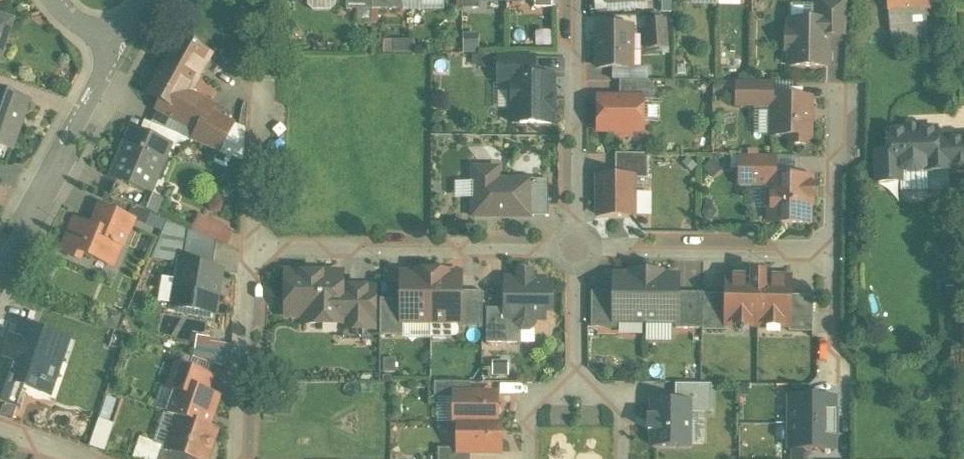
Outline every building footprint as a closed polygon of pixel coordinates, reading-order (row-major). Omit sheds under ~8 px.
[(338,11),(374,10),(374,0),(338,0),(338,11)] [(406,10),(406,0),(375,0),(375,10),(406,10)] [(468,9),(484,8),(483,3),(514,1),(514,0),(467,0),(468,9)] [(514,1),(535,1),(535,11),(555,10),(555,0),(514,0),(514,1)] [(944,0),(895,0),(898,42),(932,40),(930,11),(945,9),(944,0)] [(825,21),(791,20),(790,69),(833,70),(834,38),(850,39),(850,4),(825,4),(825,21)] [(0,13),(0,61),(6,63),(19,19),(0,13)] [(670,23),(651,24),(653,52),(672,51),(670,23)] [(639,29),(600,28),(598,71),(638,72),(639,29)] [(197,140),(223,154),(239,125),(219,114),(223,107),(201,95),(222,58),(183,36),(150,95),(164,103),(160,111),(200,134),(197,140)] [(539,59),(503,58),(503,85),(512,85),(512,123),(557,124),(558,76),(538,76),(539,59)] [(785,83),(743,83),(743,109),(774,109),(774,138),(818,138),(818,98),(785,98),(785,83)] [(0,91),(0,144),(18,150),(33,102),(0,91)] [(650,97),(601,99),(603,136),(652,134),(650,97)] [(878,186),(903,183),(902,173),(963,171),(963,136),(932,138),(931,121),(887,124),(888,150),(876,151),(878,186)] [(175,145),(133,128),(112,180),(153,197),(175,145)] [(619,156),(620,179),(640,179),(654,178),(653,155),(619,156)] [(787,159),(749,158),(749,187),(776,187),(776,226),(818,227),(818,178),(787,178),(787,159)] [(506,168),(475,168),(474,218),(534,219),(534,213),(534,184),(505,183),(506,168)] [(620,179),(602,179),(602,219),(640,219),(640,179),(620,179)] [(552,184),(534,184),(534,213),(552,213),(552,184)] [(108,274),(111,267),(121,271),(142,223),(104,207),(95,228),(75,220),(61,257),(108,274)] [(230,272),(182,265),(175,312),(223,320),(230,272)] [(521,283),(507,283),(507,312),(490,312),(490,345),(510,345),(510,323),(516,323),(518,328),(522,334),(527,334),(534,334),(538,332),(541,329),(542,323),(549,323),(549,317),(560,317),(560,283),(541,283),(541,273),(521,273),(521,283)] [(352,274),(293,274),(294,321),(311,321),(311,328),(347,327),(347,336),(381,336),(381,290),(352,290),(352,274)] [(726,325),(789,327),(790,296),(790,279),(765,278),(765,275),(752,274),(752,278),(727,278),(727,295),(726,325)] [(681,323),(681,330),(703,329),(703,295),(703,293),(683,293),(683,276),(649,277),(649,324),(681,323)] [(594,330),(619,330),(619,324),(649,324),(649,277),(617,277),(617,298),(594,299),(594,330)] [(432,279),(403,279),(403,302),(383,302),(384,338),(406,337),(406,328),(433,327),(432,279)] [(463,327),(463,330),(485,330),(484,294),(464,294),(464,279),(432,279),(433,327),(463,327)] [(703,331),(727,331),(726,325),(727,295),(703,295),(703,329),(703,331)] [(790,296),(789,327),(789,332),(812,332),(813,297),(790,296)] [(75,342),(28,326),(7,382),(27,389),(55,399),(75,342)] [(173,390),(182,393),(185,383),(217,395),(222,380),(182,366),(173,390)] [(27,389),(7,382),(0,380),(0,403),(19,410),(27,389)] [(185,383),(182,393),(174,416),(182,419),(216,430),(227,398),(217,395),(185,383)] [(503,401),(458,402),(459,427),(503,426),(503,401)] [(650,448),(689,447),(688,403),(649,404),(650,448)] [(216,430),(182,419),(170,452),(189,458),(217,458),(227,432),(216,430)] [(462,427),(462,454),(507,453),(507,426),(462,427)]
